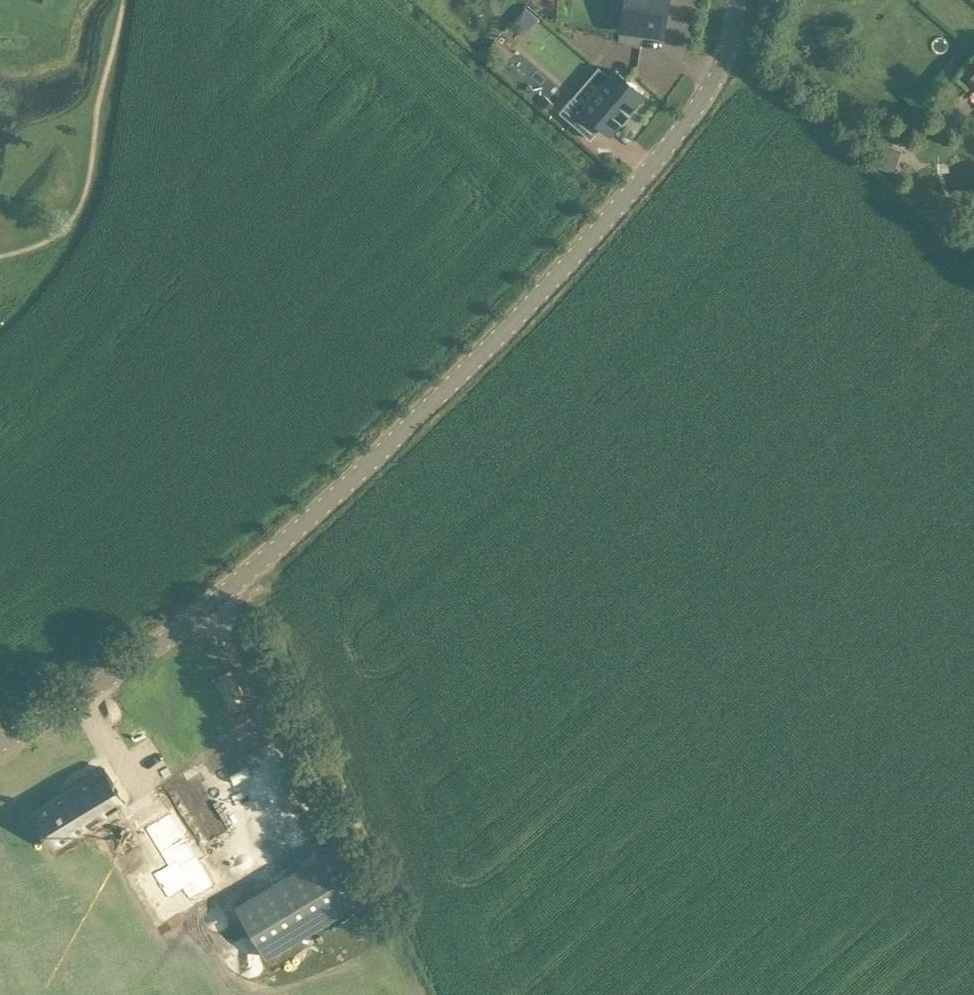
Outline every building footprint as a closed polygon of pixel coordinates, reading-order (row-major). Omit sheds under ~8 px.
[(622,25),(647,29),(648,21),(660,23),(663,0),(626,0),(622,25)] [(527,7),(517,19),(528,29),(538,17),(527,7)] [(620,34),(619,40),(641,47),(642,37),(620,34)] [(617,69),(611,76),(602,87),(600,85),(590,97),(592,98),(584,107),(572,97),(560,111),(591,138),(602,125),(610,131),(620,119),(623,121),(631,112),(628,109),(643,92),(617,69)] [(554,102),(545,95),(539,101),(548,109),(554,102)] [(879,165),(896,171),(904,148),(888,142),(879,165)] [(235,667),(217,675),(235,711),(252,702),(235,667)] [(53,853),(128,807),(107,773),(33,819),(53,853)] [(172,824),(147,839),(169,875),(155,884),(170,909),(184,900),(191,910),(216,895),(172,824)] [(236,905),(268,958),(368,897),(336,844),(236,905)]
